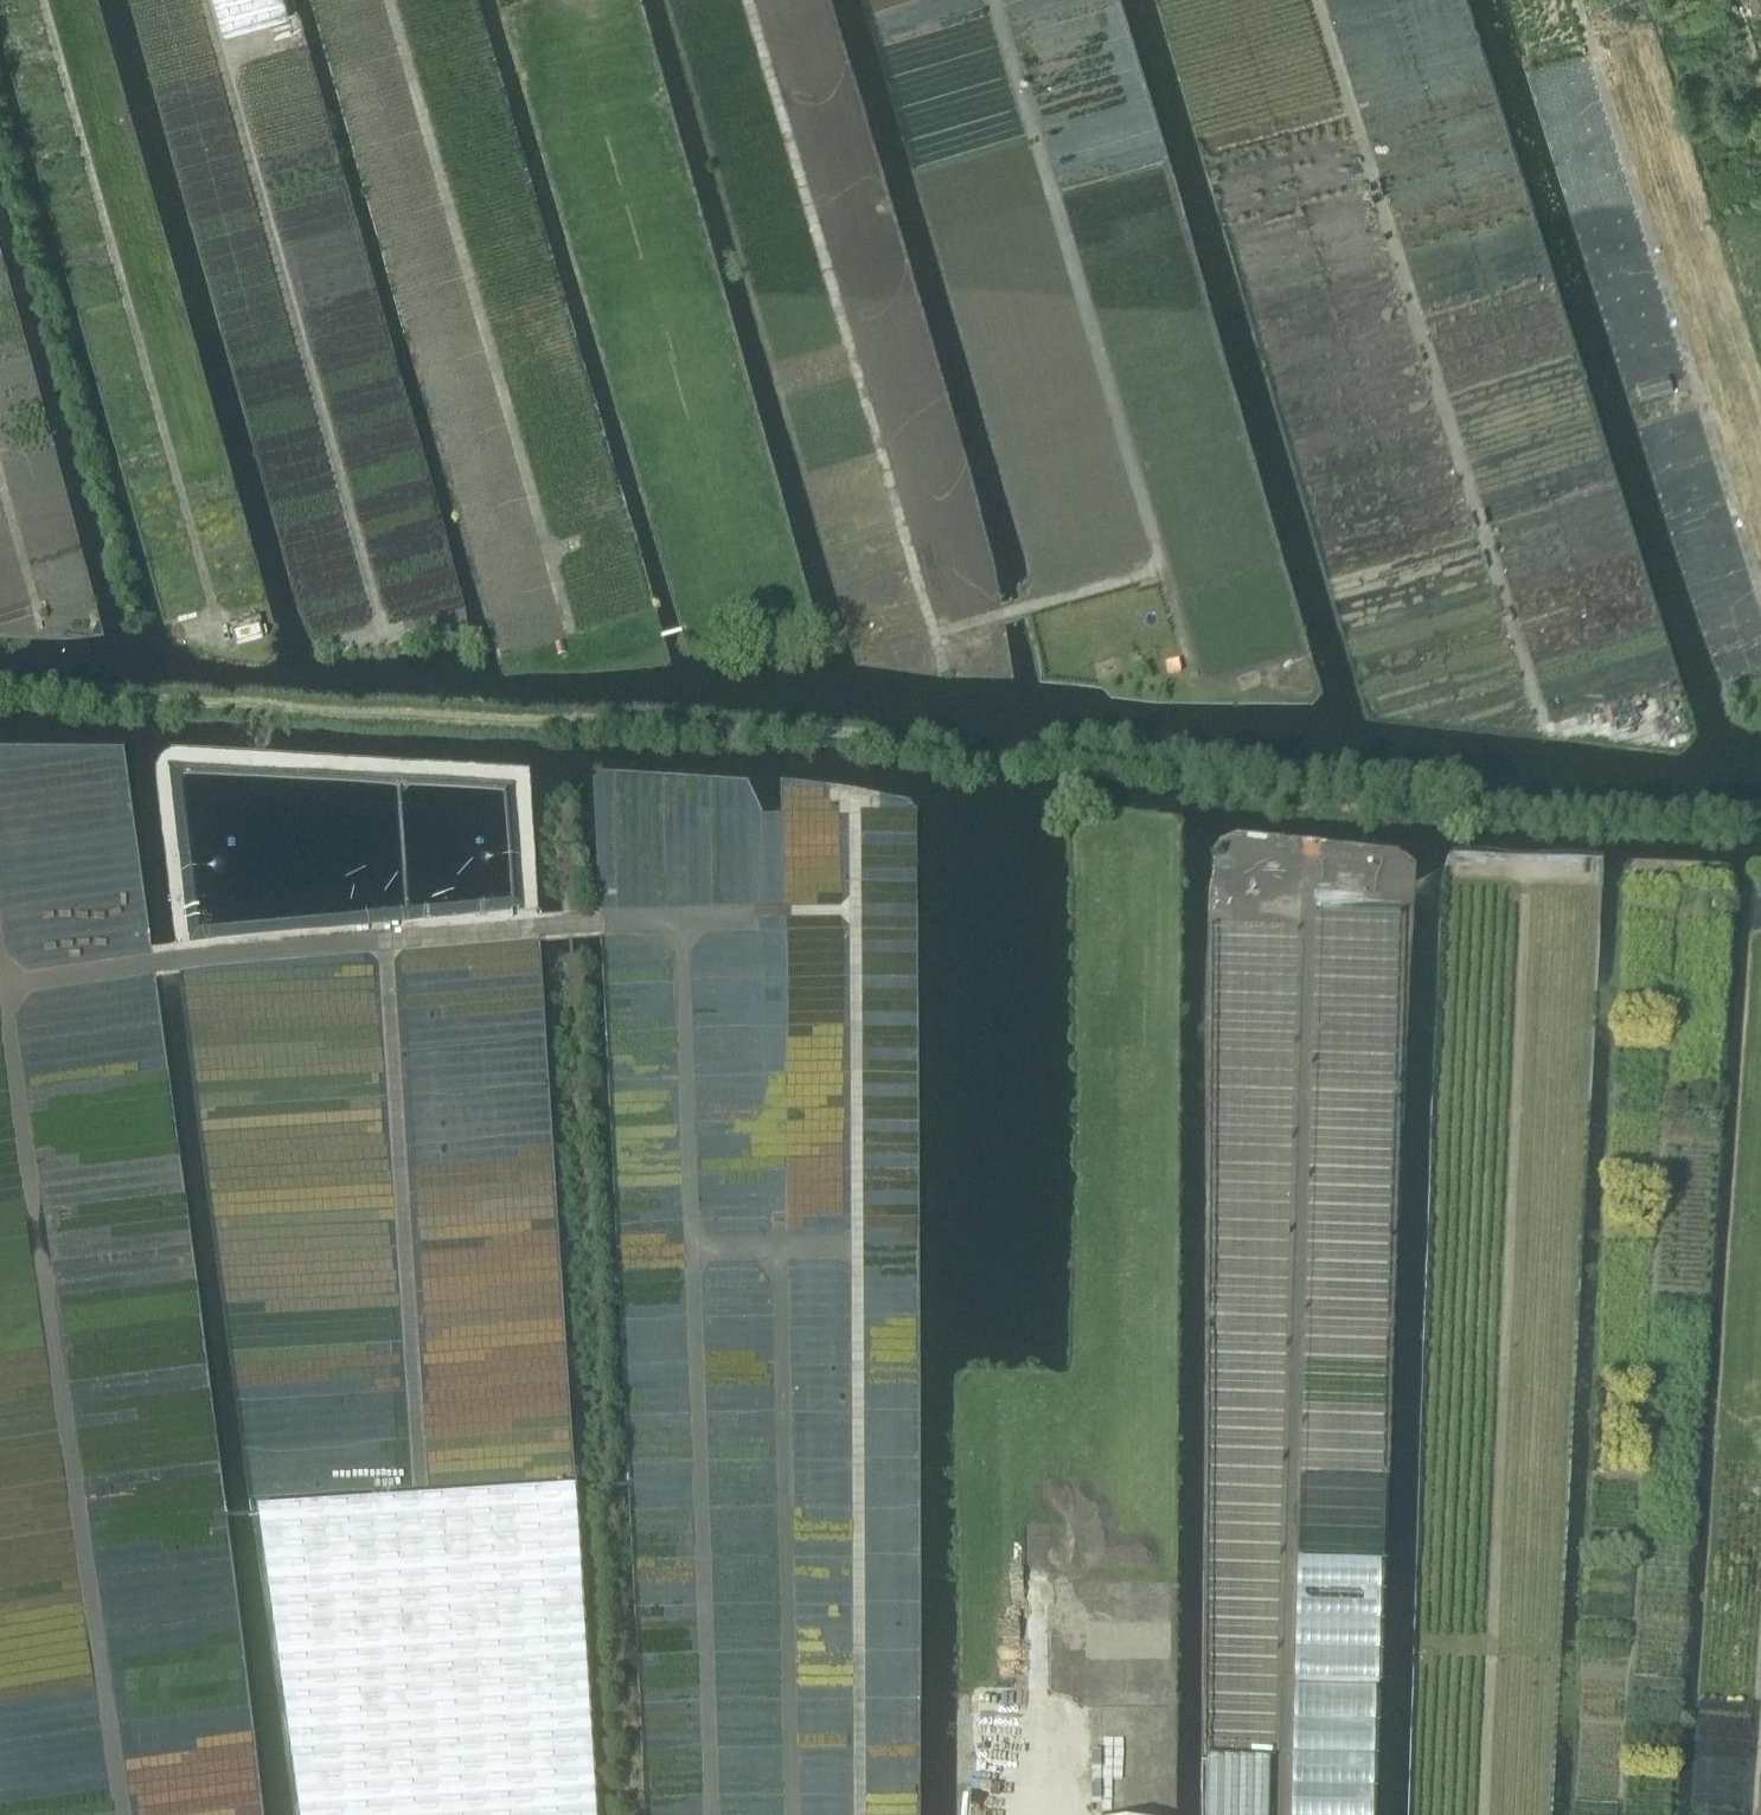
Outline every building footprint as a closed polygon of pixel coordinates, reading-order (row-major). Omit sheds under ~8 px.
[(226,35),(291,17),(286,0),(216,0),(226,35)] [(1638,388),(1643,403),(1672,392),(1667,378),(1638,388)] [(301,1814),(597,1814),(576,1488),(259,1509),(301,1814)] [(1299,1560),(1296,1682),(1380,1684),(1383,1563),(1299,1560)] [(1292,1814),(1373,1814),(1376,1688),(1296,1685),(1292,1814)] [(1210,1759),(1209,1814),(1269,1814),(1270,1761),(1210,1759)]
